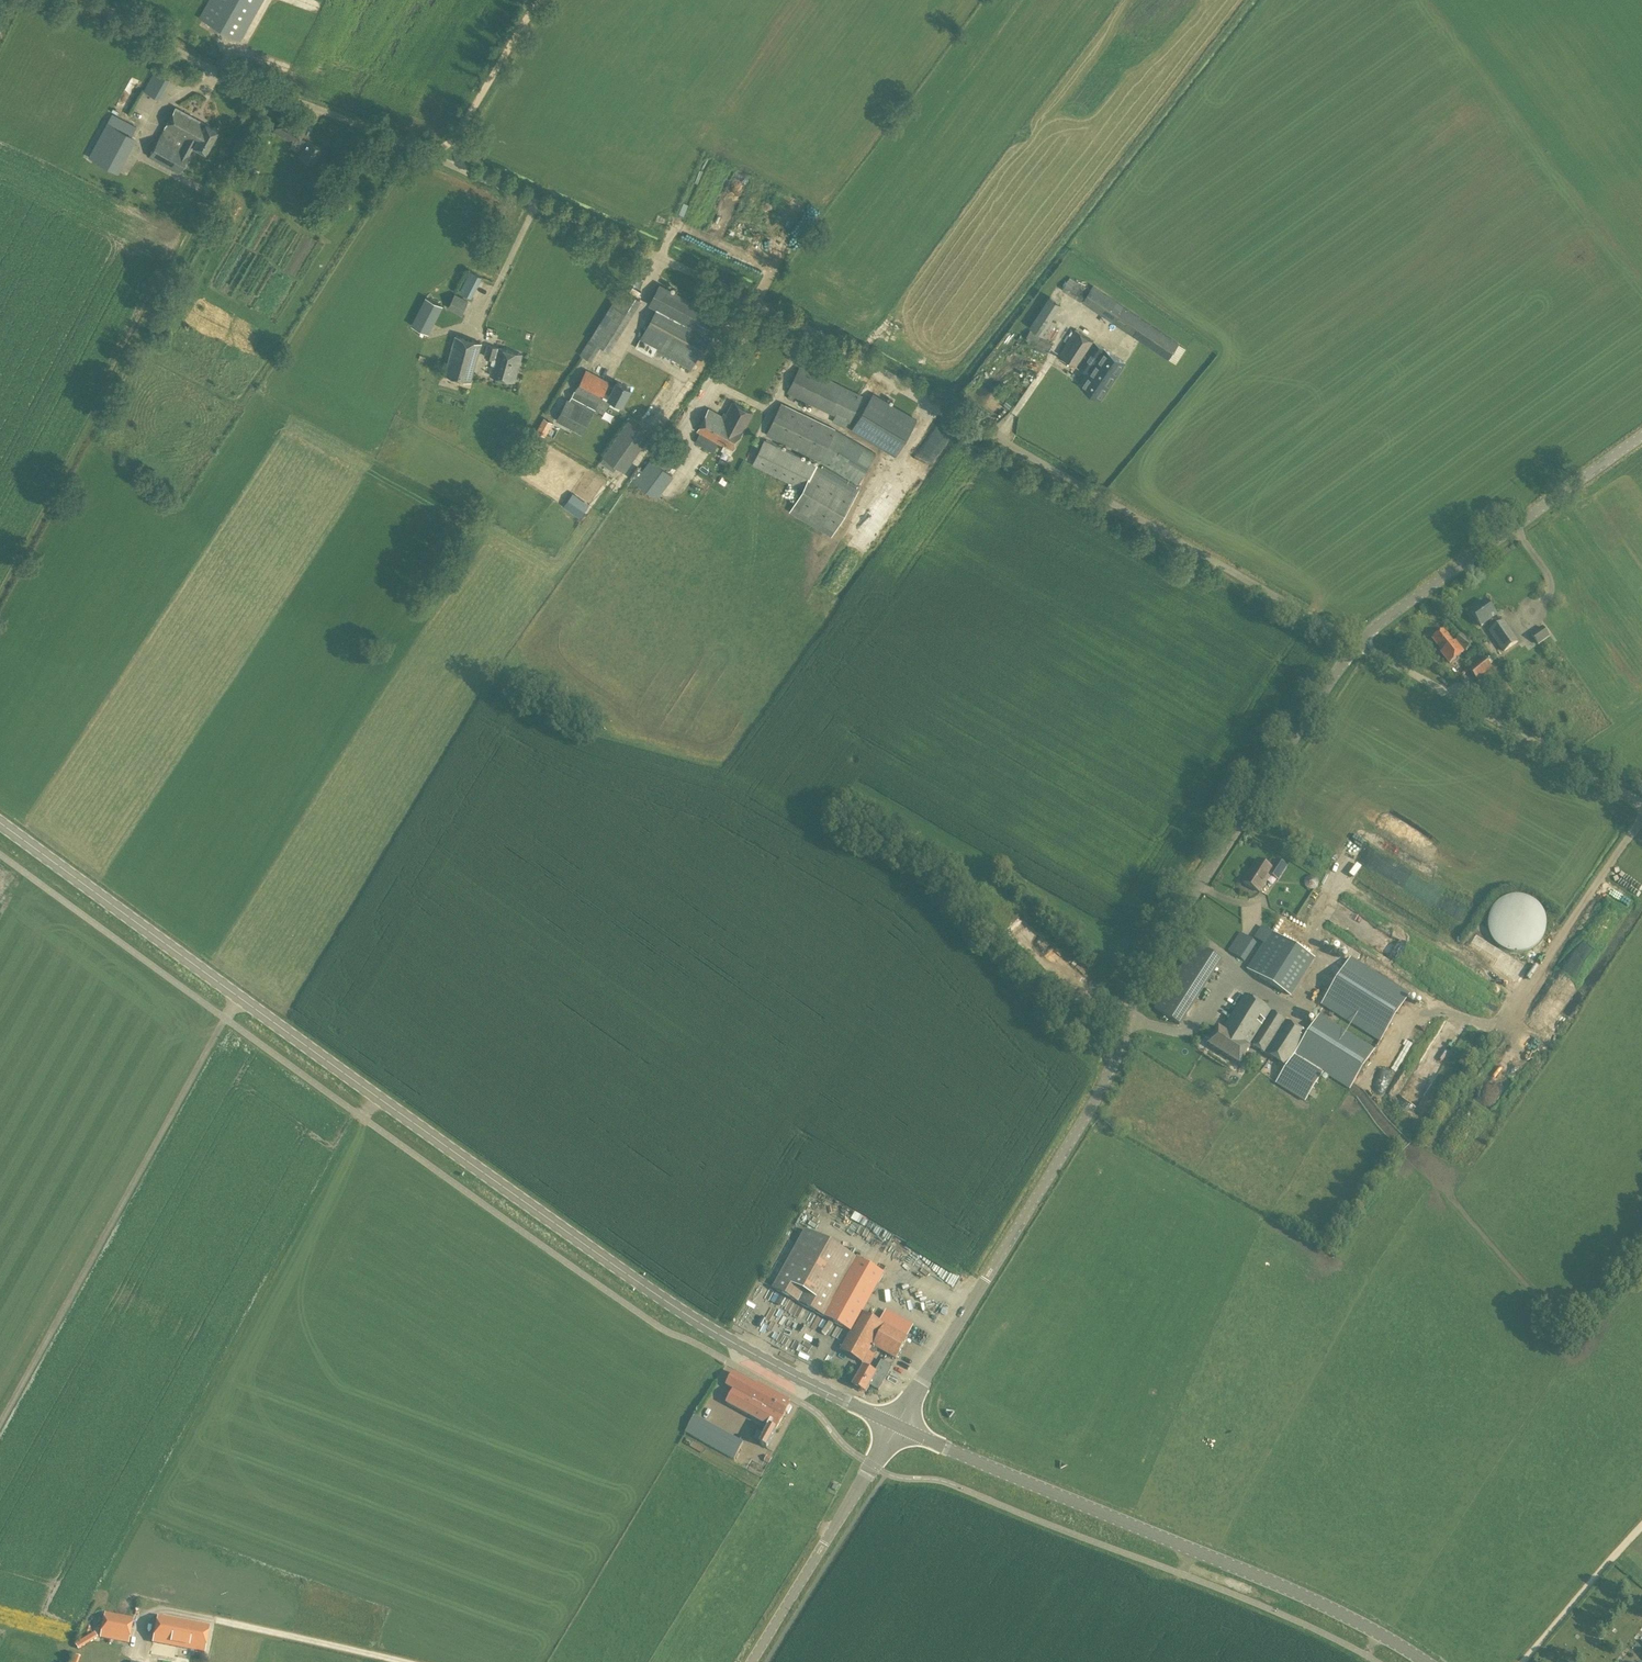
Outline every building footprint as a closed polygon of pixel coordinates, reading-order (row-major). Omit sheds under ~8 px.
[(261,0),(209,0),(199,18),(239,40),(261,0)] [(153,71),(143,91),(159,99),(169,78),(153,71)] [(205,153),(217,131),(205,124),(175,108),(164,128),(165,128),(150,156),(179,172),(192,146),(205,153)] [(307,143),(299,138),(308,123),(285,110),(274,131),(292,141),(292,142),(296,144),(294,149),(302,153),(300,156),(313,163),(321,149),(308,141),(307,143)] [(88,157),(107,167),(126,132),(131,135),(136,127),(112,113),(88,157)] [(471,296),(479,280),(481,276),(480,276),(471,271),(461,291),(471,296)] [(1081,301),(1088,289),(1069,277),(1061,289),(1081,301)] [(717,326),(718,324),(714,322),(718,314),(659,284),(649,305),(656,308),(636,347),(653,355),(655,351),(690,369),(713,324),(717,326)] [(1168,359),(1178,343),(1117,302),(1093,286),(1082,301),(1106,317),(1168,359)] [(461,314),(469,300),(455,293),(448,307),(461,314)] [(412,325),(431,332),(442,303),(423,296),(412,325)] [(1047,338),(1057,322),(1052,319),(1061,305),(1049,296),(1029,326),(1047,338)] [(610,351),(622,330),(602,318),(590,338),(600,345),(610,351)] [(1047,353),(1053,344),(1031,330),(1025,338),(1047,353)] [(1101,400),(1125,363),(1076,330),(1060,354),(1086,372),(1082,378),(1081,377),(1077,383),(1079,384),(1078,385),(1101,400)] [(471,382),(482,344),(456,337),(446,375),(471,382)] [(515,383),(523,355),(489,346),(486,357),(495,360),(491,376),(515,383)] [(596,353),(584,346),(579,354),(591,361),(596,353)] [(850,423),(863,396),(800,365),(787,393),(789,394),(788,399),(795,402),(796,398),(835,416),(832,422),(845,428),(848,422),(850,423)] [(614,388),(609,385),(610,383),(587,371),(570,401),(568,400),(557,420),(582,434),(602,397),(609,400),(609,398),(623,406),(632,390),(618,382),(614,388)] [(895,455),(916,420),(873,394),(852,429),(895,455)] [(744,428),(752,411),(733,401),(725,417),(709,408),(697,430),(724,444),(722,449),(731,453),(733,449),(744,428)] [(858,483),(876,453),(836,429),(781,403),(766,435),(819,460),(858,483)] [(536,431),(545,436),(553,422),(544,417),(536,431)] [(935,421),(915,460),(929,467),(949,428),(935,421)] [(673,472),(690,448),(669,434),(652,458),(673,472)] [(712,453),(718,444),(700,434),(695,443),(712,453)] [(831,536),(859,490),(820,467),(769,442),(764,440),(752,464),(803,489),(790,511),(831,536)] [(614,471),(617,466),(604,456),(600,461),(614,471)] [(657,498),(674,476),(651,459),(634,481),(657,498)] [(563,505),(580,517),(589,504),(572,492),(563,505)] [(1500,623),(1496,617),(1497,617),(1485,600),(1470,611),(1481,628),(1488,622),(1493,629),(1488,632),(1503,653),(1518,642),(1503,621),(1500,623)] [(1538,645),(1549,637),(1542,626),(1530,635),(1538,645)] [(1453,644),(1443,631),(1431,639),(1441,652),(1440,653),(1448,664),(1462,654),(1454,643),(1453,644)] [(1466,651),(1472,643),(1462,634),(1455,641),(1466,651)] [(1492,668),(1483,657),(1468,669),(1477,680),(1492,668)] [(1271,869),(1257,860),(1243,882),(1260,893),(1271,876),(1278,881),(1287,867),(1276,860),(1271,869)] [(1516,953),(1521,952),(1526,951),(1531,949),(1535,947),(1538,943),(1541,939),(1544,935),(1545,930),(1546,926),(1546,921),(1545,916),(1543,911),(1541,907),(1538,903),(1534,900),(1530,898),(1525,896),(1521,895),(1516,895),(1511,895),(1506,897),(1502,899),(1498,902),(1495,906),(1492,910),(1490,914),(1489,919),(1488,924),(1489,929),(1490,933),(1492,938),(1495,942),(1498,945),(1502,948),(1507,951),(1511,952),(1516,953)] [(1263,944),(1271,932),(1262,926),(1254,938),(1263,944)] [(1244,961),(1256,943),(1240,932),(1228,951),(1244,961)] [(1298,967),(1263,944),(1247,969),(1282,992),(1298,967)] [(1194,1003),(1221,958),(1200,946),(1177,984),(1183,987),(1178,995),(1184,998),(1182,1001),(1186,1003),(1188,999),(1194,1003)] [(1380,1042),(1410,994),(1351,957),(1321,1005),(1380,1042)] [(1154,1009),(1180,1026),(1189,1012),(1163,995),(1154,1009)] [(1308,1033),(1245,995),(1223,1031),(1219,1028),(1208,1045),(1240,1064),(1251,1045),(1286,1067),(1276,1083),(1305,1101),(1309,1096),(1312,1098),(1316,1092),(1313,1090),(1323,1073),(1350,1090),(1375,1049),(1319,1015),(1308,1033)] [(1487,1000),(1480,1005),(1488,1014),(1495,1008),(1487,1000)] [(1350,1025),(1347,1031),(1376,1048),(1379,1042),(1350,1025)] [(895,1359),(907,1337),(861,1313),(883,1273),(804,1230),(771,1289),(851,1332),(841,1351),(863,1363),(870,1352),(875,1355),(878,1349),(895,1359)] [(879,1391),(892,1366),(882,1360),(875,1373),(864,1367),(853,1386),(854,1386),(854,1388),(859,1391),(860,1390),(866,1393),(870,1386),(879,1391)] [(757,1385),(733,1373),(726,1386),(734,1390),(726,1404),(767,1427),(763,1434),(766,1435),(760,1445),(767,1448),(791,1404),(782,1399),(783,1396),(758,1383),(757,1385)] [(734,1460),(743,1443),(694,1416),(685,1432),(734,1460)] [(129,1643),(133,1618),(104,1613),(99,1638),(129,1643)] [(204,1653),(210,1626),(158,1616),(153,1643),(204,1653)] [(97,1638),(94,1632),(75,1644),(78,1650),(97,1638)]
